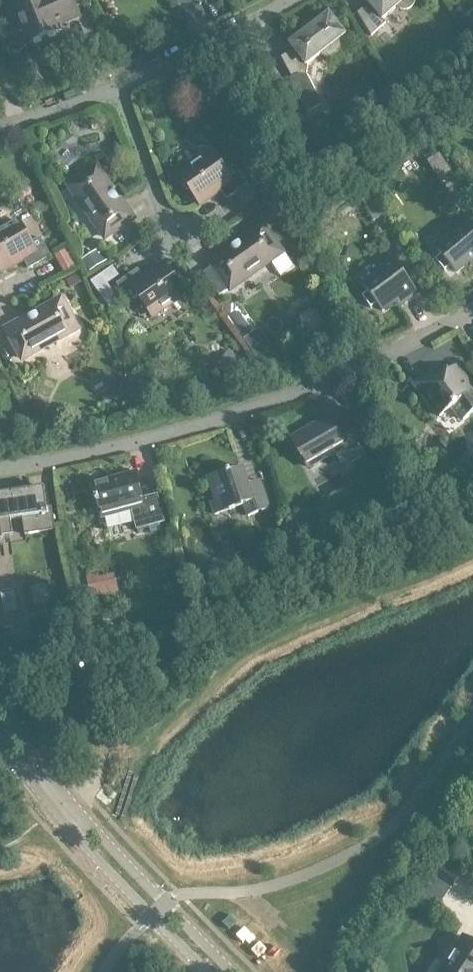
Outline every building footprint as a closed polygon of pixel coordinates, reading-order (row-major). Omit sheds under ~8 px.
[(13,4),(29,43),(59,31),(57,25),(80,16),(73,0),(14,0),(15,4),(13,4)] [(365,1),(369,6),(357,13),(372,36),(386,23),(383,19),(397,7),(401,9),(404,9),(408,9),(412,7),(414,4),(415,0),(366,0),(365,1)] [(340,44),(339,41),(347,34),(331,14),(290,45),(294,51),(281,57),(292,79),(290,80),(308,113),(323,105),(307,75),(308,64),(321,54),(325,56),(328,57),(332,56),(336,55),(338,52),(340,48),(340,44)] [(212,153),(180,176),(183,180),(182,184),(186,189),(190,190),(200,204),(220,190),(227,199),(248,185),(235,167),(226,173),(212,153)] [(428,162),(442,183),(453,176),(440,154),(428,162)] [(96,167),(81,177),(70,185),(85,207),(85,211),(86,214),(89,216),(92,217),(107,238),(133,220),(96,167)] [(260,181),(237,197),(246,209),(269,193),(260,181)] [(386,215),(374,193),(362,199),(374,222),(386,215)] [(469,263),(472,268),(472,232),(461,218),(448,228),(453,234),(436,249),(441,255),(436,260),(445,272),(451,267),(456,273),(469,263)] [(0,233),(0,268),(2,271),(23,259),(29,269),(51,257),(41,238),(31,243),(20,222),(0,233)] [(213,266),(203,274),(219,297),(250,275),(254,274),(257,273),(259,271),(260,268),(282,252),(264,226),(211,263),(213,266)] [(68,251),(54,258),(64,277),(78,269),(68,251)] [(96,252),(81,261),(89,274),(108,262),(103,254),(99,256),(96,252)] [(382,311),(395,302),(400,308),(418,294),(390,256),(377,266),(382,272),(363,286),(368,293),(362,297),(371,309),(377,305),(382,311)] [(114,266),(92,282),(111,309),(127,298),(129,302),(138,296),(152,316),(184,293),(182,289),(182,285),(179,280),(174,279),(165,266),(145,280),(138,270),(117,284),(118,286),(113,290),(108,284),(120,276),(114,266)] [(78,276),(66,282),(71,291),(82,285),(78,276)] [(63,300),(29,319),(6,331),(22,359),(44,347),(48,347),(51,346),(53,344),(55,341),(67,334),(68,337),(81,330),(73,314),(71,315),(63,300)] [(266,338),(252,348),(263,364),(277,354),(266,338)] [(232,351),(219,368),(229,375),(242,358),(232,351)] [(469,386),(469,385),(469,384),(469,383),(468,382),(468,381),(467,380),(465,379),(464,379),(455,367),(436,381),(429,372),(415,383),(440,417),(454,407),(464,421),(472,414),(472,391),(469,386)] [(35,394),(29,405),(42,412),(48,400),(35,394)] [(292,439),(308,467),(337,451),(347,467),(367,455),(354,431),(341,437),(330,417),(292,439)] [(208,478),(216,503),(211,504),(215,515),(244,505),(248,517),(270,509),(260,481),(249,485),(243,469),(231,473),(230,471),(208,478)] [(99,504),(102,518),(132,511),(137,530),(165,523),(158,496),(143,500),(136,473),(119,477),(120,479),(94,486),(98,500),(96,500),(97,505),(99,504)] [(0,490),(0,539),(3,538),(1,521),(10,520),(25,517),(28,533),(25,534),(25,535),(55,531),(52,507),(51,507),(51,509),(48,509),(45,488),(1,494),(0,490)] [(284,542),(279,525),(271,527),(276,544),(284,542)] [(96,573),(85,575),(90,598),(101,596),(96,573)] [(462,876),(442,862),(433,876),(453,889),(462,876)] [(463,936),(440,971),(472,971),(472,943),(463,936)]
